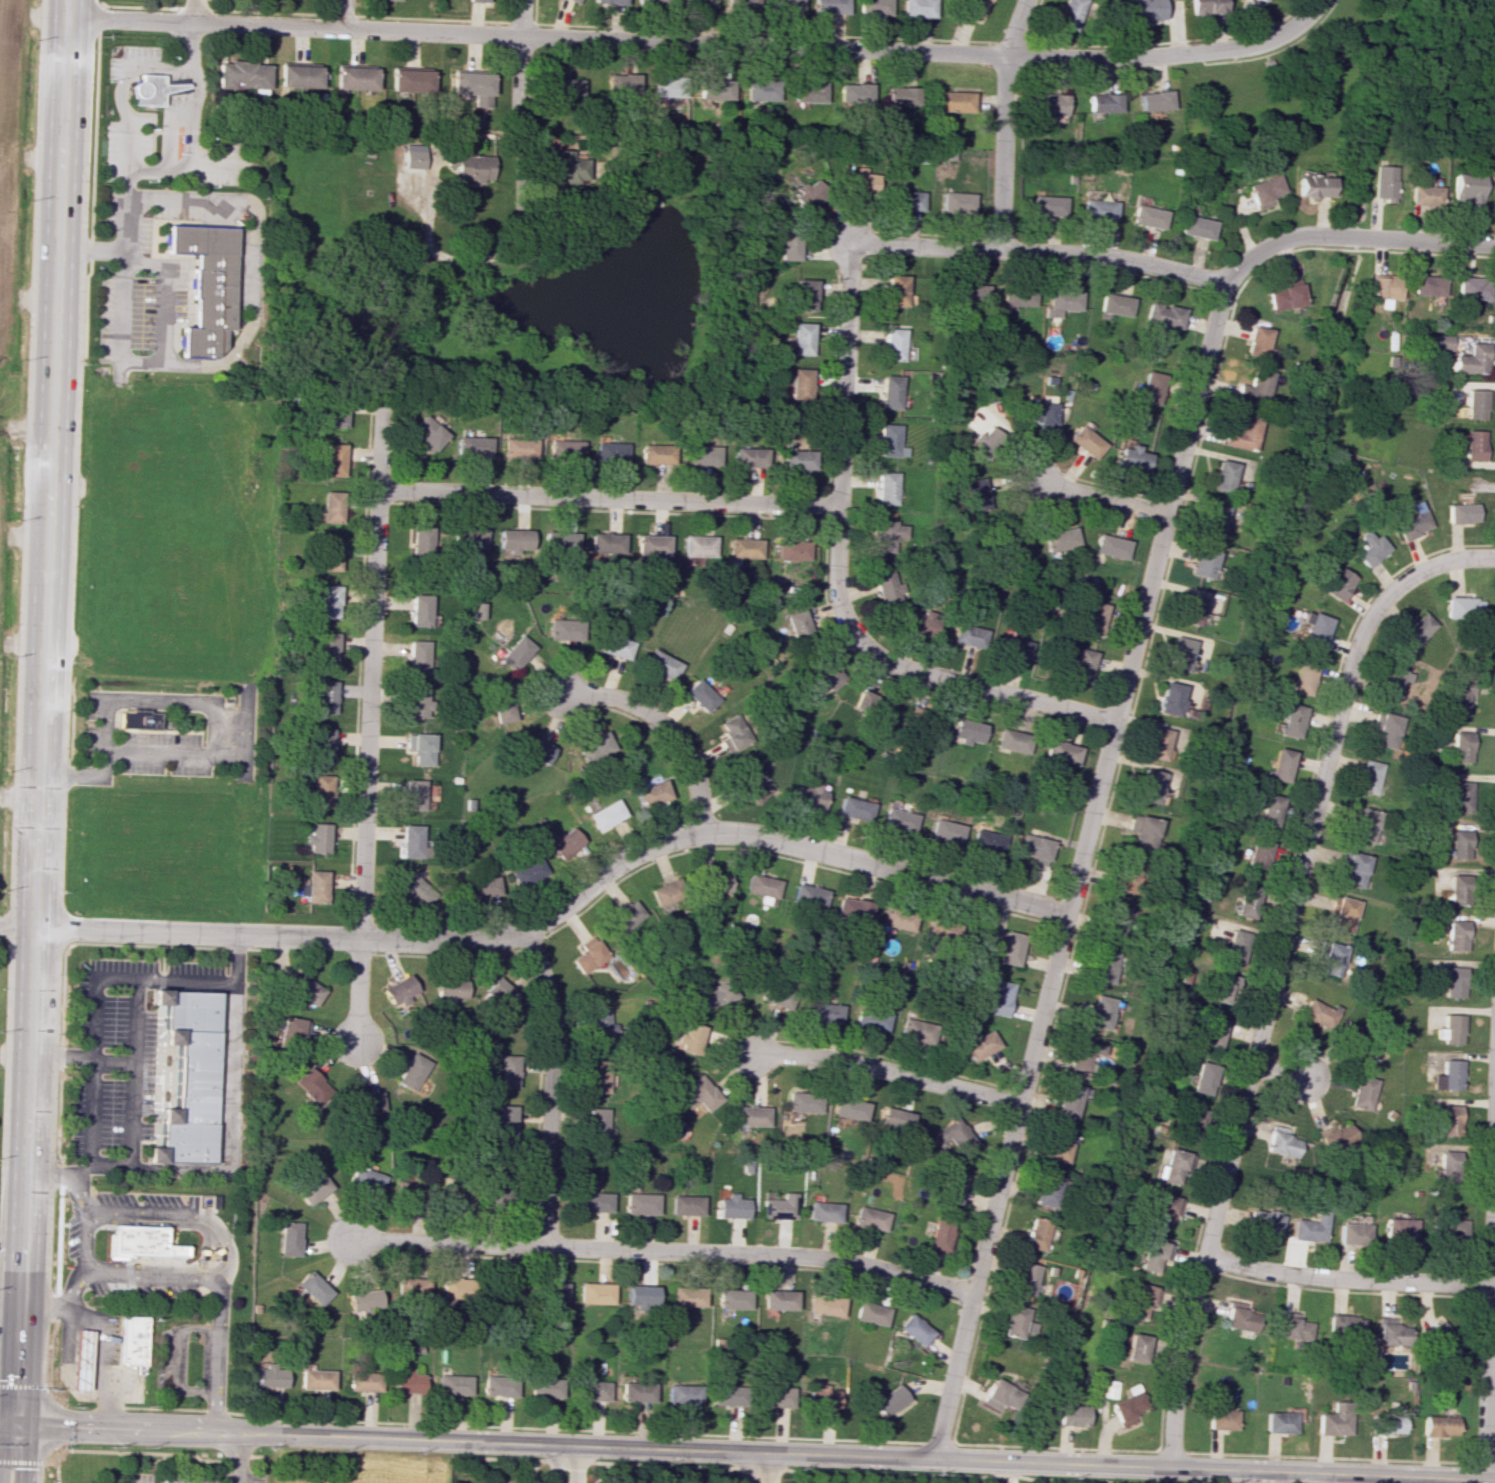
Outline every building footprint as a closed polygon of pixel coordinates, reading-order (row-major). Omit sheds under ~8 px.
[(595,3),(612,4),(612,8),(626,9),(626,0),(595,0),(595,3)] [(757,10),(758,0),(728,0),(728,8),(757,10)] [(803,0),(778,0),(777,11),(803,12),(803,0)] [(849,0),(815,0),(815,12),(849,13),(849,0)] [(892,0),(860,0),(860,14),(892,15),(892,0)] [(936,0),(905,0),(904,16),(936,17),(936,0)] [(983,19),(988,0),(963,0),(960,12),(983,19)] [(1086,0),(1065,0),(1055,24),(1073,32),(1086,0)] [(1129,21),(1163,19),(1162,0),(1129,0),(1129,21)] [(1192,16),(1223,12),(1222,0),(1190,0),(1192,16)] [(268,63),(217,61),(216,87),(267,88),(268,63)] [(318,66),(279,65),(279,87),(317,88),(318,66)] [(374,68),(334,67),(333,89),(374,90),(374,68)] [(430,69),(390,69),(389,91),(430,92),(430,69)] [(473,94),(473,106),(490,107),(492,73),(451,71),(450,93),(473,94)] [(548,96),(581,97),(582,79),(567,79),(567,73),(549,72),(548,96)] [(608,73),(607,93),(637,94),(638,74),(608,73)] [(157,94),(183,88),(183,83),(159,83),(159,76),(138,75),(138,81),(134,81),(132,82),(129,84),(128,86),(127,89),(127,99),(128,99),(128,105),(157,106),(157,94)] [(683,97),(684,77),(654,77),(653,96),(683,97)] [(733,80),(700,79),(700,99),(732,99),(733,80)] [(777,100),(777,80),(747,80),(746,100),(777,100)] [(824,82),(794,81),(793,101),(824,102),(824,82)] [(840,83),(839,103),(871,104),(872,83),(840,83)] [(918,87),(887,86),(886,105),(917,105),(918,87)] [(934,111),(971,112),(972,92),(934,91),(934,111)] [(1138,110),(1170,109),(1170,91),(1138,92),(1138,110)] [(1064,115),(1064,94),(1030,93),(1030,115),(1064,115)] [(1087,112),(1118,113),(1118,94),(1087,93),(1087,112)] [(423,169),(424,145),(403,144),(403,169),(423,169)] [(587,159),(569,159),(569,150),(551,150),(551,156),(542,156),(543,180),(587,180),(587,159)] [(491,156),(455,155),(454,180),(490,181),(491,156)] [(1371,197),(1382,197),(1382,202),(1393,203),(1395,166),(1372,165),(1371,197)] [(865,173),(865,167),(855,166),(855,171),(847,171),(846,193),(876,194),(877,174),(865,173)] [(1270,204),(1267,197),(1282,192),(1275,173),(1244,185),(1253,210),(1270,204)] [(1482,175),(1453,174),(1452,203),(1482,204),(1482,175)] [(1294,197),(1326,197),(1326,176),(1294,175),(1294,197)] [(792,194),(805,212),(831,194),(819,177),(808,185),(807,184),(792,194)] [(1440,186),(1408,185),(1408,204),(1439,205),(1440,186)] [(922,191),(891,190),(890,209),(922,210),(922,191)] [(972,213),(972,193),(941,192),(940,212),(972,213)] [(1063,216),(1062,196),(1030,196),(1030,217),(1063,216)] [(1079,219),(1112,220),(1112,200),(1080,199),(1079,219)] [(1160,228),(1162,209),(1130,205),(1128,224),(1160,228)] [(1207,240),(1212,222),(1181,214),(1176,233),(1207,240)] [(222,347),(210,359),(181,357),(182,328),(192,329),(195,253),(165,252),(166,227),(231,230),(227,330),(223,330),(222,347)] [(779,260),(798,260),(798,229),(780,229),(779,260)] [(1364,273),(1400,273),(1396,300),(1363,298),(1364,273)] [(904,275),(885,274),(884,306),(904,306),(904,275)] [(1410,274),(1442,276),(1442,296),(1410,294),(1410,274)] [(1453,276),(1491,277),(1487,301),(1453,299),(1453,276)] [(815,279),(794,278),(793,309),(814,309),(815,279)] [(952,302),(984,304),(985,284),(953,283),(952,302)] [(1264,291),(1295,283),(1297,303),(1266,311),(1264,291)] [(1032,306),(1033,287),(1000,286),(1000,305),(1032,306)] [(1078,291),(1045,290),(1044,317),(1058,317),(1058,310),(1078,311),(1078,291)] [(1129,318),(1130,296),(1099,294),(1098,317),(1129,318)] [(1146,301),(1141,324),(1162,328),(1162,326),(1177,329),(1181,309),(1146,301)] [(791,354),(810,355),(811,323),(792,322),(791,354)] [(1249,325),(1266,330),(1258,361),(1241,357),(1249,325)] [(900,361),(901,328),(882,328),(882,360),(900,361)] [(1433,350),(1451,350),(1451,335),(1434,334),(1433,350)] [(1467,344),(1488,343),(1484,371),(1450,371),(1451,356),(1467,355),(1467,344)] [(1262,359),(1272,359),(1272,348),(1262,348),(1262,359)] [(809,400),(810,368),(791,368),(790,400),(809,400)] [(1161,373),(1143,371),(1140,390),(1132,389),(1130,400),(1156,404),(1161,373)] [(1249,371),(1266,376),(1258,407),(1240,403),(1249,371)] [(899,409),(899,375),(879,375),(879,409),(899,409)] [(1466,389),(1484,390),(1482,419),(1463,418),(1466,389)] [(1036,428),(1052,429),(1054,402),(1021,401),(1020,420),(1036,421),(1036,428)] [(325,427),(344,427),(345,405),(326,405),(325,427)] [(415,444),(428,455),(445,435),(422,414),(409,429),(420,439),(415,444)] [(1237,415),(1254,419),(1246,450),(1228,446),(1237,415)] [(898,424),(878,424),(877,456),(905,457),(906,446),(898,446),(898,424)] [(1103,446),(1079,424),(1066,438),(1090,460),(1103,446)] [(1466,429),(1484,430),(1482,459),(1463,458),(1466,429)] [(534,436),(502,435),(501,457),(533,458),(534,436)] [(454,456),(487,457),(488,437),(455,436),(454,456)] [(579,460),(580,441),(548,439),(547,459),(579,460)] [(593,461),(624,462),(625,443),(594,442),(593,461)] [(342,476),(343,444),(323,443),(323,476),(342,476)] [(1118,446),(1114,464),(1144,471),(1148,453),(1136,451),(1137,445),(1128,443),(1127,448),(1118,446)] [(639,464),(671,465),(671,445),(639,444),(639,464)] [(685,465),(716,466),(717,446),(686,445),(685,465)] [(764,448),(732,447),(732,467),(764,468),(764,448)] [(811,449),(780,450),(780,470),(812,469),(811,449)] [(1212,459),(1229,464),(1221,495),(1204,491),(1212,459)] [(896,472),(877,471),(876,504),(895,505),(896,472)] [(962,480),(966,512),(990,509),(986,477),(962,480)] [(340,523),(341,492),(322,491),(321,522),(340,523)] [(1444,502),(1473,500),(1473,519),(1444,522),(1444,502)] [(1206,501),(1223,505),(1215,536),(1197,532),(1206,501)] [(1387,519),(1420,504),(1428,523),(1398,538),(1387,519)] [(894,520),(874,520),(873,554),(895,554),(896,537),(904,538),(904,525),(894,524),(894,520)] [(432,527),(408,526),(408,553),(432,554),(432,527)] [(1044,551),(1076,547),(1074,527),(1042,532),(1044,551)] [(484,529),(454,528),(453,547),(484,547),(484,529)] [(530,549),(530,529),(498,529),(498,556),(518,556),(518,549),(530,549)] [(576,552),(577,532),(544,531),(544,551),(576,552)] [(621,556),(622,534),(590,533),(589,555),(621,556)] [(1128,541),(1096,533),(1092,553),(1124,559),(1128,541)] [(1350,552),(1373,534),(1384,547),(1362,565),(1350,552)] [(667,555),(668,536),(636,535),(636,554),(667,555)] [(713,536),(682,535),(682,556),(713,557),(713,536)] [(340,538),(320,538),(320,569),(340,570),(340,538)] [(727,557),(759,558),(760,538),(727,538),(727,557)] [(775,559),(808,560),(808,541),(776,540),(775,559)] [(1189,547),(1206,551),(1198,582),(1181,578),(1189,547)] [(1334,566),(1350,576),(1333,599),(1318,589),(1334,566)] [(900,603),(895,571),(874,574),(879,606),(900,603)] [(339,585),(318,584),(317,618),(338,619),(339,585)] [(1457,589),(1477,590),(1477,619),(1456,618),(1457,589)] [(1182,591),(1199,595),(1191,627),(1174,623),(1182,591)] [(409,626),(428,627),(429,595),(410,594),(409,626)] [(1099,635),(1106,605),(1086,600),(1079,631),(1099,635)] [(475,619),(484,619),(484,603),(475,603),(475,619)] [(795,642),(812,634),(801,608),(783,616),(795,642)] [(909,611),(902,629),(928,638),(937,614),(921,608),(919,614),(909,611)] [(1422,610),(1436,624),(1416,645),(1401,630),(1422,610)] [(1307,611),(1326,617),(1316,646),(1296,638),(1307,611)] [(580,640),(581,620),(548,619),(547,639),(580,640)] [(950,644),(983,649),(985,628),(952,624),(950,644)] [(336,632),(315,632),(314,664),(336,665),(336,632)] [(626,660),(632,641),(602,633),(597,651),(626,660)] [(534,647),(520,634),(498,659),(512,671),(534,647)] [(1027,659),(1029,640),(996,636),(994,656),(1027,659)] [(1170,638),(1187,642),(1179,673),(1162,669),(1170,638)] [(426,673),(427,640),(407,640),(406,673),(426,673)] [(1088,683),(1095,652),(1075,647),(1068,678),(1088,683)] [(671,682),(679,663),(649,649),(640,668),(671,682)] [(810,671),(829,691),(844,678),(825,657),(810,671)] [(1294,658),(1311,663),(1303,694),(1286,690),(1294,658)] [(1387,666),(1408,670),(1399,701),(1380,697),(1387,666)] [(718,699),(695,677),(682,691),(704,713),(718,699)] [(315,712),(334,713),(335,681),(316,680),(315,712)] [(1158,680),(1175,685),(1167,716),(1150,712),(1158,680)] [(1452,685),(1472,686),(1472,715),(1451,714),(1452,685)] [(405,717),(425,717),(426,688),(405,688),(405,717)] [(866,710),(872,695),(860,689),(854,704),(866,710)] [(512,721),(511,692),(492,692),(493,722),(512,721)] [(877,718),(891,716),(889,700),(875,701),(877,718)] [(1284,701),(1301,705),(1293,736),(1275,732),(1284,701)] [(115,728),(154,730),(155,712),(141,712),(141,710),(125,709),(125,712),(116,711),(115,728)] [(1383,711),(1403,716),(1395,747),(1375,742),(1383,711)] [(728,753),(750,741),(735,713),(718,722),(726,737),(721,739),(728,753)] [(958,738),(957,743),(967,745),(968,740),(979,743),(984,724),(955,717),(951,736),(958,738)] [(1147,724),(1164,728),(1156,759),(1139,755),(1147,724)] [(332,729),(315,728),(314,757),(332,758),(332,729)] [(994,747),(1025,754),(1029,735),(998,728),(994,747)] [(585,765),(614,748),(603,730),(574,746),(585,765)] [(1451,732),(1471,733),(1471,762),(1450,761),(1451,732)] [(431,734),(405,733),(405,749),(412,749),(412,765),(430,765),(431,734)] [(545,765),(554,747),(527,735),(516,756),(533,764),(535,760),(545,765)] [(1043,759),(1075,765),(1079,746),(1047,740),(1043,759)] [(1274,743),(1291,747),(1283,778),(1266,774),(1274,743)] [(1362,758),(1382,762),(1374,793),(1354,789),(1362,758)] [(1143,767),(1160,771),(1152,802),(1135,798),(1143,767)] [(760,773),(757,776),(747,768),(733,786),(757,805),(774,784),(760,773)] [(311,774),(311,807),(329,807),(330,774),(311,774)] [(641,808),(670,797),(663,778),(633,789),(641,808)] [(421,810),(422,780),(403,779),(402,810),(421,810)] [(825,791),(818,789),(819,785),(798,779),(792,803),(820,811),(825,791)] [(1450,780),(1470,781),(1470,810),(1449,809),(1450,780)] [(1262,792),(1279,797),(1271,828),(1254,824),(1262,792)] [(871,803),(840,795),(834,815),(866,824),(871,803)] [(624,815),(615,798),(586,814),(596,831),(624,815)] [(1354,804),(1380,810),(1372,844),(1354,839),(1354,825),(1346,822),(1354,804)] [(915,812),(883,808),(880,828),(912,832),(915,812)] [(1133,815),(1150,820),(1142,851),(1125,847),(1133,815)] [(962,825),(932,818),(927,838),(958,845),(962,825)] [(309,852),(328,853),(328,823),(309,823),(309,834),(303,834),(303,844),(309,844),(309,852)] [(399,857),(423,857),(424,825),(400,825),(399,857)] [(1450,826),(1470,827),(1470,856),(1449,855),(1450,826)] [(560,860),(582,840),(569,827),(561,834),(557,830),(544,842),(560,860)] [(1003,836),(974,828),(969,847),(998,854),(1003,836)] [(1017,850),(1031,854),(1029,862),(1045,866),(1052,841),(1022,832),(1017,850)] [(1250,834),(1267,838),(1258,870),(1241,865),(1250,834)] [(1341,854),(1361,855),(1361,884),(1340,883),(1341,854)] [(508,870),(517,888),(546,873),(536,855),(508,870)] [(1116,859),(1133,863),(1125,894),(1108,890),(1116,859)] [(307,902),(327,902),(326,870),(307,871),(307,879),(300,879),(300,895),(306,895),(307,902)] [(435,894),(410,871),(396,887),(421,910),(435,894)] [(760,895),(758,902),(768,904),(770,897),(776,899),(780,879),(748,873),(745,892),(760,895)] [(1445,873),(1465,874),(1465,903),(1444,902),(1445,873)] [(709,875),(709,893),(729,892),(729,874),(709,875)] [(691,899),(679,875),(651,890),(663,913),(691,899)] [(465,898),(498,895),(496,877),(463,879),(465,898)] [(791,902),(823,908),(827,889),(794,883),(791,902)] [(1238,889),(1257,893),(1254,918),(1233,916),(1238,889)] [(866,925),(871,904),(838,895),(833,917),(866,925)] [(1331,897),(1351,898),(1351,927),(1330,926),(1331,897)] [(621,936),(645,915),(632,900),(608,921),(621,936)] [(1105,902),(1122,907),(1114,938),(1096,934),(1105,902)] [(914,913),(883,908),(880,925),(911,930),(914,913)] [(1445,918),(1468,921),(1463,949),(1443,950),(1445,918)] [(946,924),(925,925),(926,937),(946,936),(946,924)] [(997,961),(1016,966),(1025,935),(1006,930),(997,961)] [(1230,935),(1249,940),(1245,965),(1225,962),(1230,935)] [(607,955),(595,939),(570,959),(583,975),(607,955)] [(1320,943),(1340,944),(1340,973),(1320,972),(1320,943)] [(1093,948),(1110,952),(1102,984),(1085,979),(1093,948)] [(1442,966),(1467,966),(1461,997),(1440,996),(1442,966)] [(391,1006),(408,997),(407,995),(416,990),(407,973),(381,988),(391,1006)] [(324,987),(296,975),(288,993),(316,1005),(324,987)] [(481,996),(503,1014),(518,995),(496,977),(481,996)] [(707,1010),(736,997),(727,977),(698,991),(707,1010)] [(465,1000),(465,979),(435,980),(436,1001),(465,1000)] [(1004,1017),(1012,984),(994,979),(985,1012),(1004,1017)] [(1220,980),(1239,984),(1235,1009),(1215,1006),(1220,980)] [(768,1011),(789,1008),(786,989),(765,991),(768,1011)] [(147,990),(216,992),(210,1163),(143,1161),(144,1144),(154,1145),(159,1004),(146,1003),(147,990)] [(1087,993),(1104,997),(1096,1028),(1079,1024),(1087,993)] [(1296,1015),(1306,995),(1336,1012),(1326,1031),(1296,1015)] [(808,1022),(840,1023),(841,1002),(808,1001),(808,1022)] [(888,1014),(858,1008),(854,1026),(885,1032),(888,1014)] [(1443,1013),(1464,1013),(1458,1043),(1442,1043),(1443,1013)] [(306,1042),(309,1019),(283,1016),(280,1039),(306,1042)] [(935,1023),(902,1018),(898,1039),(931,1045),(935,1023)] [(1209,1020),(1228,1024),(1225,1049),(1204,1047),(1209,1020)] [(676,1050),(700,1055),(705,1026),(684,1023),(682,1033),(679,1033),(676,1050)] [(1338,1033),(1353,1023),(1373,1052),(1353,1059),(1338,1033)] [(962,1044),(970,1061),(998,1048),(991,1031),(962,1044)] [(1072,1040),(1089,1045),(1081,1076),(1064,1072),(1072,1040)] [(412,1092),(428,1062),(410,1052),(394,1082),(412,1092)] [(517,1088),(517,1055),(498,1055),(497,1087),(517,1088)] [(1441,1058),(1461,1059),(1457,1089),(1438,1086),(1441,1058)] [(608,1060),(589,1060),(588,1092),(607,1092),(608,1060)] [(316,1106),(333,1090),(309,1066),(293,1081),(316,1106)] [(1196,1069),(1215,1074),(1211,1099),(1191,1096),(1196,1069)] [(720,1098),(697,1073),(673,1095),(686,1110),(695,1101),(705,1112),(720,1098)] [(1356,1074),(1378,1079),(1367,1109),(1348,1104),(1356,1074)] [(1061,1081),(1078,1086),(1070,1117),(1053,1113),(1061,1081)] [(818,1113),(818,1093),(786,1092),(786,1112),(818,1113)] [(356,1113),(382,1114),(383,1094),(357,1093),(356,1113)] [(864,1121),(867,1103),(836,1096),(832,1115),(864,1121)] [(1440,1104),(1460,1104),(1457,1136),(1436,1134),(1440,1104)] [(515,1105),(496,1105),(495,1135),(515,1135),(515,1105)] [(766,1107),(734,1106),(734,1126),(766,1126),(766,1107)] [(912,1114),(884,1106),(878,1126),(906,1135),(912,1114)] [(605,1108),(586,1108),(586,1139),(605,1139),(605,1108)] [(955,1157),(974,1143),(955,1117),(935,1131),(955,1157)] [(1318,1133),(1348,1119),(1358,1138),(1329,1153),(1318,1133)] [(1049,1128),(1066,1133),(1058,1164),(1040,1160),(1049,1128)] [(1268,1129),(1299,1138),(1295,1156),(1263,1149),(1268,1129)] [(1438,1150),(1459,1152),(1456,1179),(1435,1179),(1438,1150)] [(1170,1156),(1189,1161),(1185,1186),(1165,1183),(1170,1156)] [(365,1162),(355,1158),(346,1183),(377,1195),(383,1176),(362,1168),(365,1162)] [(958,1204),(965,1174),(944,1170),(937,1200),(958,1204)] [(305,1206),(331,1188),(321,1172),(294,1190),(305,1206)] [(1038,1173),(1055,1177),(1047,1209),(1030,1204),(1038,1173)] [(417,1178),(395,1180),(397,1197),(419,1195),(417,1178)] [(468,1207),(467,1185),(441,1187),(442,1208),(468,1207)] [(577,1191),(576,1211),(609,1212),(609,1192),(577,1191)] [(745,1218),(746,1199),(735,1198),(735,1192),(724,1192),(724,1198),(717,1198),(716,1217),(745,1218)] [(760,1218),(793,1219),(794,1192),(781,1192),(780,1199),(761,1198),(760,1218)] [(655,1215),(656,1194),(623,1193),(623,1214),(655,1215)] [(700,1215),(701,1196),(670,1195),(669,1214),(700,1215)] [(838,1223),(840,1204),(809,1200),(807,1219),(838,1223)] [(1160,1201),(1179,1206),(1175,1231),(1155,1228),(1160,1201)] [(852,1224),(882,1232),(887,1213),(857,1205),(852,1224)] [(1289,1217),(1313,1220),(1314,1207),(1327,1208),(1322,1242),(1289,1240),(1289,1217)] [(1252,1208),(1283,1215),(1280,1234),(1244,1230),(1252,1208)] [(1028,1213),(1045,1217),(1037,1248),(1020,1244),(1028,1213)] [(947,1251),(953,1219),(934,1216),(928,1248),(947,1251)] [(1384,1216),(1416,1218),(1414,1236),(1399,1235),(1399,1240),(1384,1239),(1384,1216)] [(1463,1217),(1464,1237),(1451,1236),(1451,1245),(1431,1242),(1431,1217),(1463,1217)] [(104,1255),(165,1257),(165,1251),(161,1251),(162,1232),(164,1232),(165,1223),(106,1220),(104,1255)] [(278,1255),(297,1255),(298,1222),(279,1221),(278,1255)] [(1335,1221),(1367,1224),(1365,1243),(1335,1242),(1335,1221)] [(1146,1244),(1166,1248),(1162,1273),(1142,1271),(1146,1244)] [(1018,1259),(1035,1264),(1027,1295),(1010,1291),(1018,1259)] [(317,1306),(331,1292),(307,1270),(293,1284),(317,1306)] [(425,1297),(424,1277),(395,1278),(396,1299),(425,1297)] [(464,1278),(440,1278),(440,1297),(463,1298),(464,1278)] [(564,1283),(539,1282),(539,1301),(564,1302),(564,1283)] [(610,1304),(611,1284),(578,1283),(577,1303),(610,1304)] [(624,1308),(654,1309),(655,1286),(625,1284),(624,1308)] [(1135,1284),(1154,1288),(1150,1313),(1130,1311),(1135,1284)] [(701,1307),(702,1287),(670,1286),(669,1306),(701,1307)] [(345,1293),(350,1318),(366,1315),(364,1309),(380,1306),(376,1287),(345,1293)] [(747,1309),(747,1290),(716,1289),(715,1308),(747,1309)] [(761,1309),(794,1309),(794,1290),(762,1290),(761,1309)] [(841,1295),(807,1294),(806,1314),(840,1315),(841,1295)] [(853,1321),(884,1325),(886,1305),(855,1302),(853,1321)] [(729,1317),(729,1309),(717,1308),(717,1317),(729,1317)] [(1010,1308),(1027,1313),(1019,1344),(1001,1340),(1010,1308)] [(1226,1309),(1259,1316),(1258,1333),(1223,1328),(1226,1309)] [(921,1347),(932,1331),(908,1313),(896,1328),(921,1347)] [(115,1364),(141,1365),(143,1317),(117,1316),(115,1364)] [(1280,1318),(1311,1322),(1308,1343),(1276,1338),(1280,1318)] [(1329,1318),(1363,1320),(1362,1343),(1325,1338),(1329,1318)] [(1377,1319),(1392,1319),(1391,1326),(1403,1329),(1403,1347),(1375,1348),(1377,1319)] [(1436,1319),(1460,1344),(1442,1360),(1418,1331),(1436,1319)] [(70,1331),(85,1331),(81,1385),(67,1384),(70,1331)] [(1131,1337),(1150,1342),(1146,1367),(1126,1364),(1131,1337)] [(284,1364),(255,1364),(255,1387),(284,1388),(284,1364)] [(299,1388),(331,1389),(331,1370),(299,1369),(299,1388)] [(392,1394),(421,1395),(421,1374),(410,1373),(410,1371),(393,1370),(392,1394)] [(345,1390),(377,1391),(377,1372),(346,1372),(345,1390)] [(469,1375),(437,1374),(436,1394),(468,1395),(469,1375)] [(515,1396),(515,1376),(482,1375),(482,1396),(515,1396)] [(979,1398),(991,1378),(1017,1393),(1009,1416),(979,1398)] [(1099,1397),(1115,1397),(1116,1381),(1099,1380),(1099,1397)] [(600,1400),(600,1381),(573,1382),(573,1401),(600,1400)] [(652,1383),(626,1383),(626,1402),(652,1403),(652,1383)] [(665,1403),(698,1404),(698,1385),(666,1384),(665,1403)] [(711,1384),(710,1406),(740,1407),(741,1386),(711,1384)] [(807,1389),(807,1408),(835,1409),(836,1390),(824,1390),(824,1384),(814,1384),(814,1389),(807,1389)] [(880,1418),(907,1401),(896,1384),(869,1401),(880,1418)] [(790,1387),(757,1386),(757,1406),(790,1407),(790,1387)] [(1108,1405),(1140,1392),(1149,1412),(1118,1430),(1108,1405)] [(1053,1423),(1054,1404),(1084,1405),(1083,1426),(1053,1423)] [(1367,1411),(1402,1414),(1400,1433),(1367,1432),(1367,1411)] [(1208,1413),(1242,1416),(1242,1437),(1206,1434),(1208,1413)] [(1265,1413),(1300,1416),(1299,1437),(1264,1434),(1265,1413)] [(1322,1416),(1357,1419),(1357,1440),(1321,1437),(1322,1416)] [(1416,1418),(1450,1421),(1450,1442),(1414,1439),(1416,1418)]
